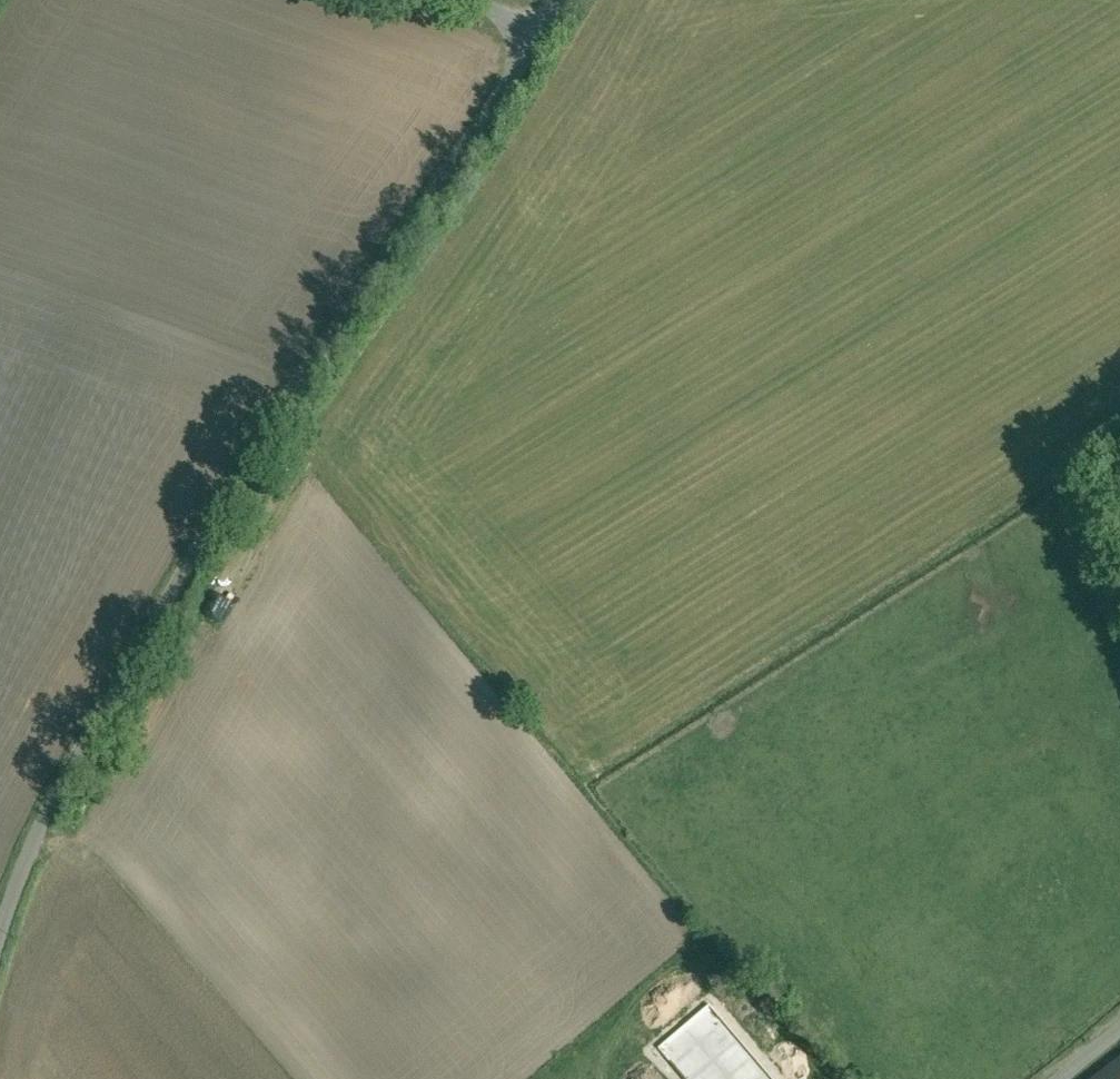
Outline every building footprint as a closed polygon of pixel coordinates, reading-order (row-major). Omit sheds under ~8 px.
[(1100,1078),(1119,1078),(1119,1066),(1100,1078)]
